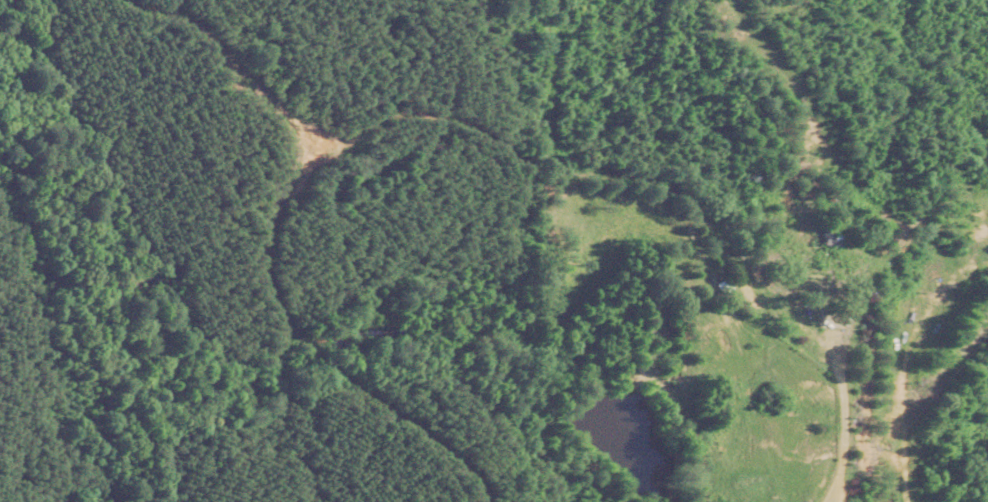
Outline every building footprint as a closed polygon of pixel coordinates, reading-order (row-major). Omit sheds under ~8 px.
[(832,225),(808,225),(808,244),(837,244),(837,235),(832,235),(832,225)]
